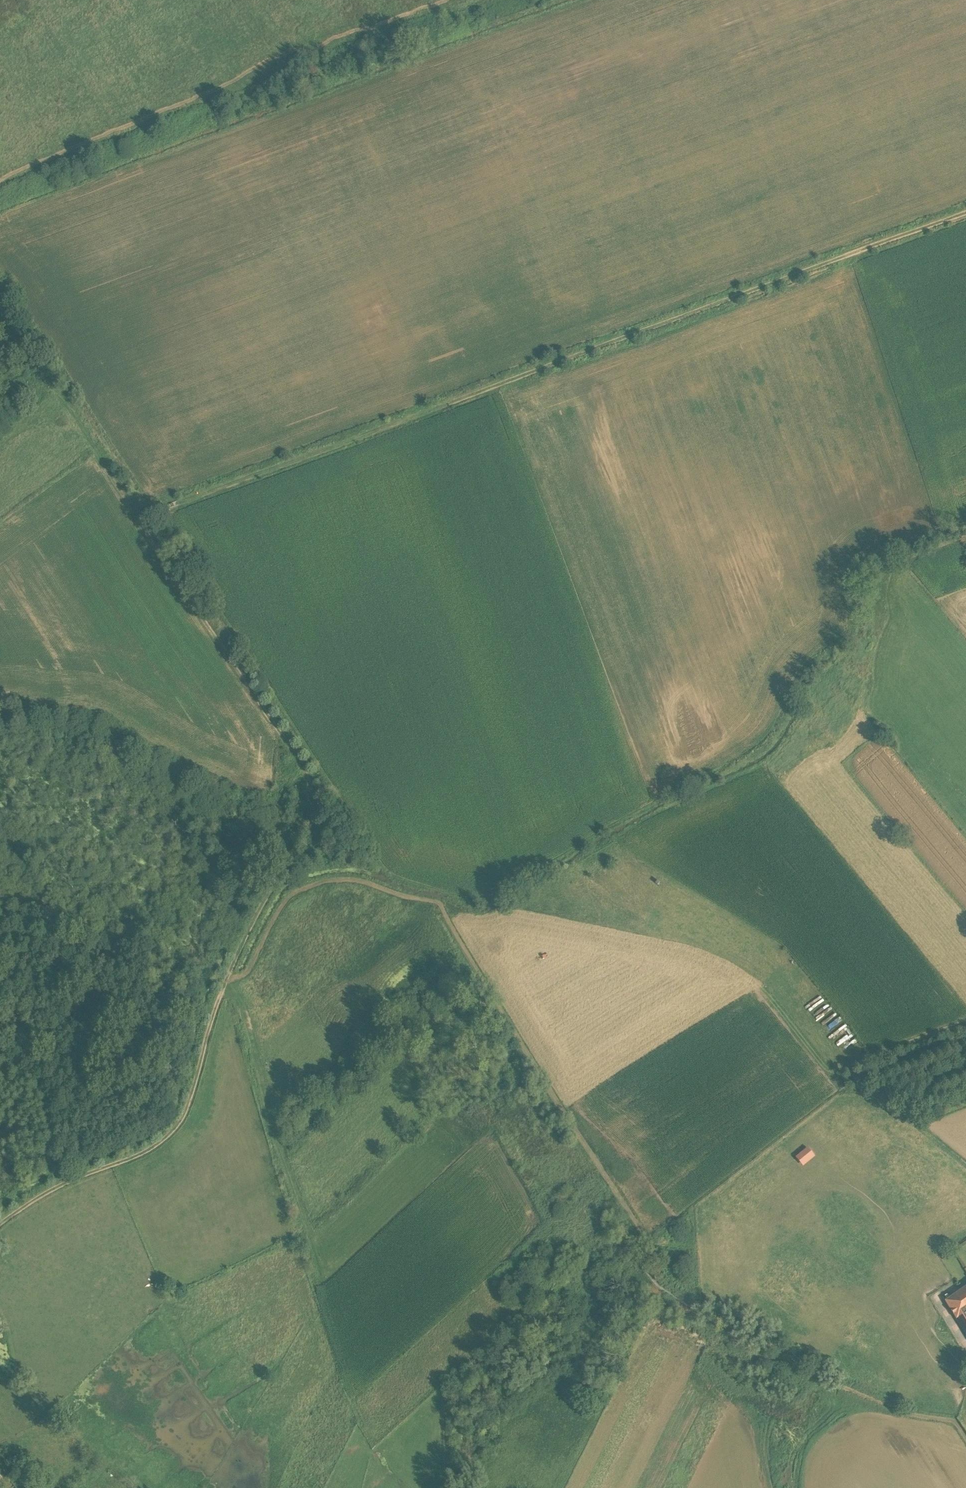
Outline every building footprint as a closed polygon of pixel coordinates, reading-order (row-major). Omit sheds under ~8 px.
[(796,1156),(804,1166),(817,1156),(809,1146),(796,1156)] [(944,1301),(965,1337),(965,1286),(944,1301)]
